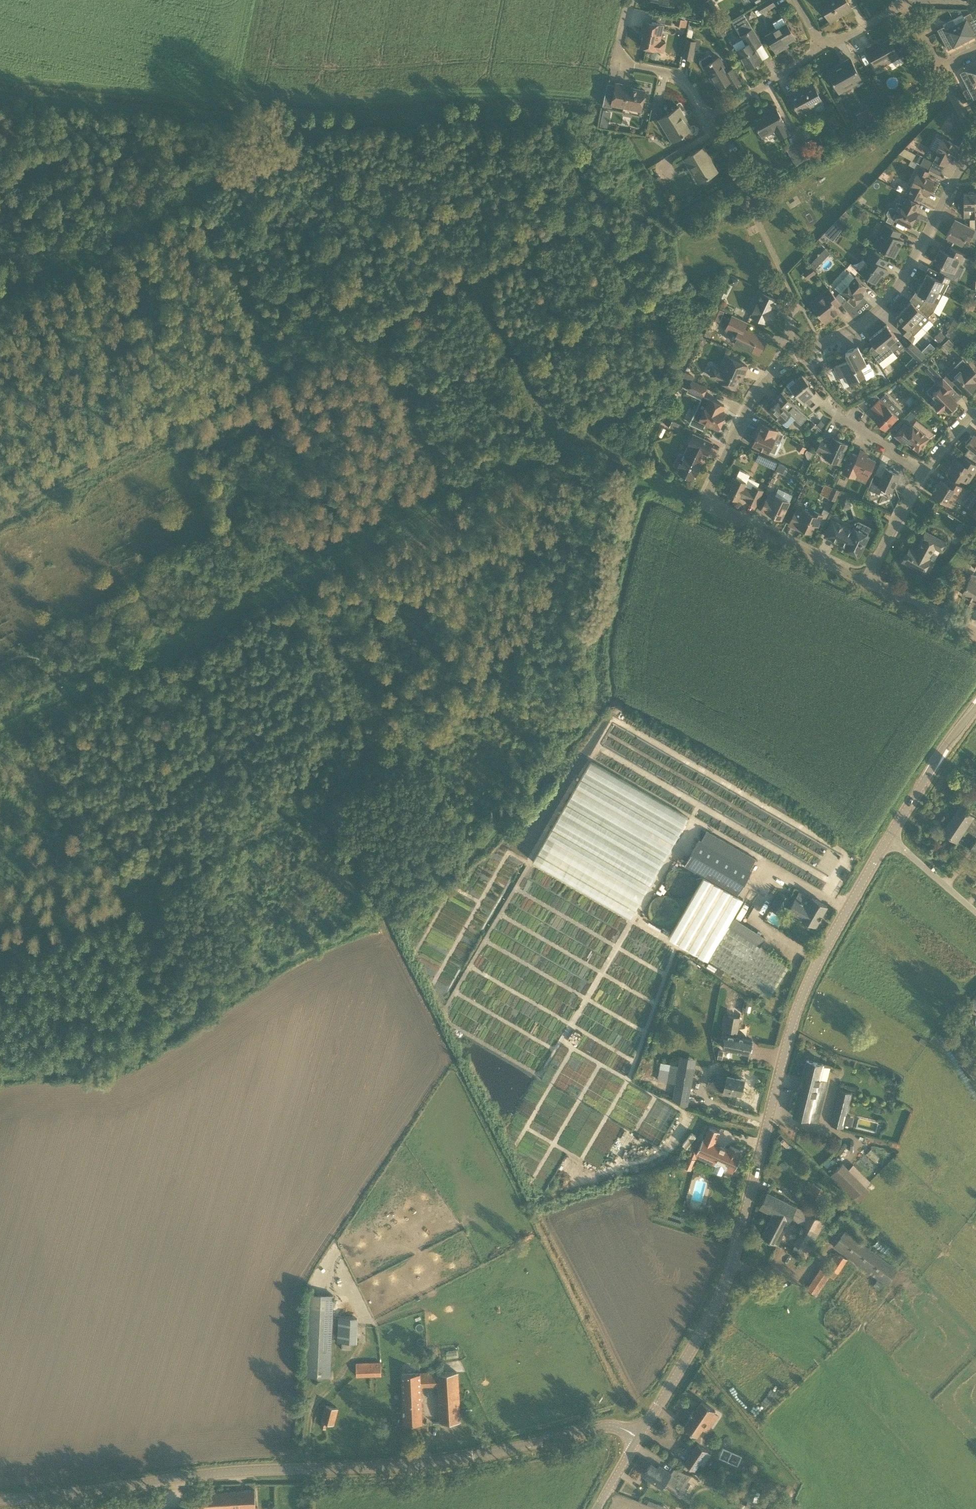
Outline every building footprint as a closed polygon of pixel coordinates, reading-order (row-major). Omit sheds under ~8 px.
[(705,2),(711,12),(717,9),(714,4),(712,0),(707,0),(705,2)] [(766,9),(775,4),(772,0),(767,0),(757,6),(761,13),(766,9)] [(852,8),(847,0),(827,0),(828,2),(821,6),(830,21),(852,8)] [(751,9),(745,12),(749,19),(755,15),(751,9)] [(970,12),(964,15),(965,19),(955,24),(964,41),(975,35),(975,18),(974,19),(970,12)] [(732,20),(743,39),(746,44),(736,50),(747,68),(762,59),(753,44),(760,40),(744,13),(732,20)] [(677,17),(675,24),(686,27),(688,20),(677,17)] [(661,34),(663,25),(644,20),(641,32),(643,33),(641,46),(663,51),(665,41),(658,40),(659,34),(661,34)] [(776,52),(784,47),(783,44),(795,37),(786,23),(766,35),(776,52)] [(721,24),(713,28),(717,35),(725,31),(721,24)] [(964,41),(955,24),(945,29),(944,26),(937,29),(948,49),(964,41)] [(691,57),(695,40),(686,38),(682,55),(691,57)] [(900,56),(890,38),(876,46),(874,43),(866,48),(877,69),(900,56)] [(733,85),(742,80),(734,67),(727,71),(719,57),(714,60),(711,55),(709,55),(700,60),(699,62),(704,69),(706,68),(718,88),(730,81),(733,85)] [(839,93),(862,80),(850,58),(842,62),(843,65),(828,73),(839,93)] [(975,97),(975,64),(960,73),(968,88),(963,91),(968,101),(973,99),(975,97)] [(641,108),(645,90),(623,85),(623,84),(616,82),(611,104),(623,106),(623,104),(641,108)] [(800,114),(823,102),(812,82),(802,88),(803,91),(791,97),(800,114)] [(672,141),(684,134),(684,133),(690,129),(682,117),(685,116),(679,106),(659,119),(672,141)] [(789,133),(784,124),(785,124),(775,106),(767,111),(769,113),(754,122),(762,137),(777,128),(782,137),(789,133)] [(954,157),(959,146),(943,138),(936,151),(936,152),(933,158),(946,165),(951,155),(954,157)] [(792,146),(786,149),(794,164),(800,161),(810,155),(801,140),(792,146)] [(715,172),(707,158),(709,156),(703,147),(684,158),(689,166),(691,165),(701,181),(715,172)] [(923,157),(916,153),(912,159),(920,163),(923,157)] [(923,157),(920,163),(929,168),(934,160),(924,155),(923,157)] [(928,191),(934,181),(926,177),(929,172),(920,168),(911,186),(911,187),(907,193),(921,200),(925,193),(924,193),(926,190),(928,191)] [(964,217),(969,217),(969,208),(975,208),(975,193),(964,193),(964,217)] [(915,211),(919,203),(907,197),(903,205),(902,204),(902,205),(899,211),(892,207),(889,208),(886,213),(887,216),(888,216),(886,221),(892,224),(895,219),(910,227),(918,212),(915,211)] [(840,216),(835,220),(844,227),(848,223),(846,221),(840,216)] [(833,221),(823,232),(830,239),(840,228),(833,221)] [(969,240),(975,229),(964,223),(961,230),(951,225),(946,236),(962,244),(965,238),(969,240)] [(895,256),(903,241),(898,238),(901,232),(885,224),(878,237),(883,240),(879,248),(895,256)] [(833,240),(843,247),(852,235),(844,229),(833,240)] [(964,254),(950,247),(947,252),(940,249),(933,261),(951,270),(953,267),(956,269),(964,254)] [(826,257),(830,252),(825,248),(821,253),(826,257)] [(888,260),(883,257),(871,248),(864,258),(868,262),(861,272),(875,282),(883,270),(886,272),(888,270),(883,266),(888,260)] [(810,264),(815,268),(819,264),(814,259),(810,264)] [(851,263),(848,267),(855,274),(859,269),(851,263)] [(812,266),(804,273),(808,278),(816,271),(812,266)] [(951,277),(939,271),(936,277),(927,273),(922,283),(938,291),(943,293),(951,277)] [(732,276),(728,283),(735,286),(738,279),(732,276)] [(862,283),(855,276),(850,281),(847,284),(842,280),(835,287),(840,292),(854,305),(861,297),(859,295),(866,287),(862,283)] [(934,311),(938,303),(943,293),(938,291),(922,283),(917,293),(926,297),(923,303),(934,311)] [(825,322),(839,311),(836,306),(840,303),(829,288),(822,294),(826,299),(814,308),(825,322)] [(770,323),(776,309),(773,307),(776,300),(762,293),(752,315),(770,323)] [(918,308),(911,301),(903,309),(922,326),(929,319),(927,317),(934,311),(923,303),(918,308)] [(716,307),(711,317),(719,321),(724,311),(716,307)] [(914,334),(922,326),(903,309),(896,317),(903,324),(898,328),(908,337),(912,333),(914,334)] [(763,350),(765,345),(764,343),(766,339),(744,329),(748,322),(733,315),(726,329),(737,334),(733,341),(759,353),(761,349),(763,350)] [(887,324),(878,331),(893,350),(897,346),(900,349),(904,346),(901,343),(887,324)] [(940,330),(934,336),(939,342),(945,336),(940,330)] [(879,361),(884,357),(893,350),(878,331),(869,338),(876,347),(871,351),(879,361)] [(919,361),(925,355),(912,341),(905,348),(919,361)] [(866,364),(858,346),(845,353),(849,359),(834,366),(840,377),(845,374),(850,384),(865,376),(867,379),(874,375),(875,373),(869,362),(866,364)] [(743,375),(748,366),(728,357),(724,364),(727,365),(724,370),(714,366),(709,376),(719,381),(735,388),(741,374),(743,375)] [(967,394),(975,386),(973,384),(975,381),(975,371),(969,364),(969,365),(962,358),(957,363),(959,365),(950,374),(948,372),(947,373),(953,379),(967,394)] [(808,381),(802,374),(794,381),(793,379),(787,385),(792,391),(793,390),(803,401),(806,399),(813,408),(823,400),(815,390),(814,391),(807,383),(808,381)] [(952,412),(957,406),(956,405),(958,403),(947,392),(953,387),(943,377),(938,382),(941,386),(932,395),(938,401),(934,405),(940,411),(944,408),(948,412),(950,410),(952,412)] [(705,388),(691,382),(688,388),(702,395),(705,388)] [(802,411),(781,392),(771,403),(773,405),(768,410),(781,423),(782,422),(786,426),(788,426),(802,411)] [(879,398),(869,408),(877,416),(874,418),(885,429),(898,416),(897,416),(903,411),(889,397),(883,402),(879,398)] [(724,405),(710,399),(708,404),(706,403),(702,411),(696,409),(690,423),(703,429),(706,423),(718,428),(725,413),(722,411),(724,405)] [(667,417),(665,424),(670,426),(673,420),(667,417)] [(774,454),(777,453),(782,442),(781,439),(774,437),(777,431),(760,423),(756,433),(758,433),(753,445),(774,454)] [(910,428),(904,423),(895,435),(901,440),(903,438),(918,450),(922,446),(923,447),(924,446),(927,443),(927,441),(926,441),(929,436),(913,424),(910,428)] [(706,453),(712,442),(693,433),(688,445),(691,446),(687,455),(685,454),(679,467),(680,467),(678,471),(684,474),(693,478),(695,474),(695,475),(699,467),(697,466),(703,452),(706,453)] [(974,434),(972,436),(971,435),(965,441),(967,443),(966,444),(969,447),(964,454),(975,461),(975,436),(974,434)] [(847,444),(833,437),(831,442),(822,438),(817,448),(825,452),(824,454),(840,461),(847,444)] [(800,443),(796,448),(803,453),(806,448),(806,447),(800,443)] [(868,475),(875,460),(862,454),(863,451),(860,449),(858,455),(851,452),(842,472),(865,482),(868,475)] [(962,455),(959,461),(954,458),(947,469),(954,473),(952,477),(959,481),(961,478),(968,482),(975,470),(975,464),(962,455)] [(779,463),(775,470),(783,473),(786,466),(779,463)] [(897,481),(900,474),(885,468),(880,479),(873,476),(868,488),(879,494),(882,487),(892,491),(895,486),(896,486),(898,482),(897,481)] [(756,505),(763,489),(753,484),(751,488),(745,485),(750,474),(740,469),(736,476),(735,478),(727,495),(737,499),(740,495),(747,498),(746,500),(756,505)] [(964,487),(948,477),(945,482),(941,479),(932,493),(948,504),(953,496),(957,498),(964,487)] [(834,500),(838,489),(823,483),(819,493),(834,500)] [(971,492),(964,503),(971,508),(975,503),(975,495),(971,492)] [(848,493),(838,497),(841,504),(850,500),(848,493)] [(781,518),(789,501),(775,494),(774,498),(768,495),(760,510),(779,519),(780,517),(781,518)] [(797,508),(789,524),(798,528),(799,526),(811,532),(814,524),(818,526),(819,523),(824,525),(830,512),(823,509),(821,514),(813,510),(812,513),(804,509),(803,511),(797,508)] [(853,530),(832,520),(825,536),(846,546),(845,548),(859,554),(868,535),(854,528),(853,530)] [(940,550),(945,541),(925,531),(921,539),(922,540),(916,551),(909,548),(902,561),(923,572),(930,559),(929,558),(935,547),(940,550)] [(975,593),(975,576),(972,574),(961,593),(972,599),(975,593)] [(591,762),(533,862),(630,918),(688,818),(591,762)] [(975,835),(975,819),(972,817),(973,816),(960,807),(943,832),(956,841),(965,828),(975,835)] [(701,840),(700,839),(685,864),(705,876),(668,938),(707,961),(708,959),(769,998),(790,965),(760,946),(766,937),(734,917),(744,899),(737,895),(758,859),(707,830),(701,840)] [(695,883),(695,880),(695,878),(694,874),(693,872),(691,869),(688,868),(686,866),(683,866),(680,865),(678,866),(674,867),(671,868),(669,870),(668,873),(667,875),(666,878),(665,881),(666,884),(667,887),(668,889),(671,892),(673,893),(676,895),(679,895),(682,895),(685,895),(687,894),(690,892),(692,890),(694,886),(695,883)] [(827,905),(812,897),(811,897),(799,891),(788,910),(801,917),(816,925),(827,905)] [(679,910),(680,907),(679,904),(678,900),(677,898),(675,896),(673,894),(670,893),(667,892),(664,892),(660,892),(658,893),(656,895),(654,897),(652,899),(651,901),(650,904),(650,907),(650,909),(651,912),(652,915),(654,917),(656,919),(659,920),(662,921),(664,922),(666,922),(669,921),(673,919),(675,918),(677,915),(678,913),(679,910)] [(779,892),(769,909),(779,915),(789,898),(779,892)] [(732,1010),(741,1011),(743,998),(734,997),(732,1010)] [(964,1011),(954,1021),(949,1026),(956,1032),(960,1027),(970,1017),(964,1011)] [(733,1050),(750,1053),(750,1052),(752,1051),(752,1047),(751,1046),(752,1039),(736,1036),(737,1033),(740,1017),(728,1015),(726,1031),(725,1035),(723,1047),(733,1049),(733,1050)] [(818,1122),(828,1081),(820,1079),(824,1064),(807,1060),(793,1116),(818,1122)] [(687,1106),(694,1068),(679,1065),(672,1099),(680,1105),(687,1106)] [(741,1093),(744,1079),(716,1073),(713,1089),(723,1092),(730,1093),(731,1091),(741,1093)] [(844,1128),(852,1095),(840,1092),(831,1125),(844,1128)] [(690,1143),(697,1130),(691,1127),(683,1140),(690,1143)] [(685,1164),(684,1164),(685,1167),(691,1170),(698,1153),(716,1161),(714,1164),(716,1165),(713,1171),(721,1174),(724,1169),(726,1170),(727,1166),(734,1169),(741,1155),(737,1153),(739,1149),(730,1145),(728,1150),(714,1143),(719,1133),(708,1128),(698,1150),(692,1148),(685,1164)] [(853,1198),(854,1197),(859,1202),(870,1191),(865,1186),(865,1185),(842,1162),(829,1175),(853,1198)] [(684,1164),(670,1168),(672,1176),(676,1175),(675,1170),(685,1168),(685,1167),(684,1164)] [(816,1200),(822,1189),(810,1181),(806,1189),(808,1191),(806,1194),(816,1200)] [(776,1215),(784,1200),(768,1191),(760,1207),(773,1213),(776,1215)] [(825,1221),(784,1200),(776,1215),(773,1213),(761,1235),(777,1243),(790,1218),(804,1225),(792,1250),(806,1257),(825,1221)] [(886,1286),(896,1273),(899,1269),(846,1232),(835,1247),(886,1286)] [(847,1259),(836,1252),(827,1266),(838,1273),(842,1268),(847,1259)] [(808,1289),(815,1294),(829,1276),(822,1270),(808,1289)] [(330,1376),(333,1295),(309,1294),(306,1375),(330,1376)] [(352,1349),(352,1343),(357,1343),(358,1319),(339,1317),(337,1342),(342,1342),(342,1349),(352,1349)] [(381,1362),(374,1362),(356,1363),(356,1376),(381,1375),(381,1362)] [(460,1422),(457,1371),(437,1372),(438,1383),(440,1411),(434,1411),(434,1422),(460,1422)] [(420,1373),(402,1374),(404,1424),(422,1423),(420,1373)] [(697,1436),(715,1410),(702,1401),(695,1410),(694,1409),(689,1416),(690,1417),(684,1427),(697,1436)] [(333,1424),(337,1409),(326,1406),(322,1421),(333,1424)] [(689,1456),(699,1463),(708,1450),(698,1444),(689,1456)] [(657,1468),(651,1464),(644,1474),(657,1483),(660,1478),(665,1481),(664,1482),(679,1492),(691,1475),(674,1468),(670,1473),(659,1465),(657,1468)] [(735,1500),(747,1504),(751,1491),(739,1487),(735,1500)] [(255,1490),(198,1493),(198,1508),(248,1508),(256,1508),(255,1490)]
